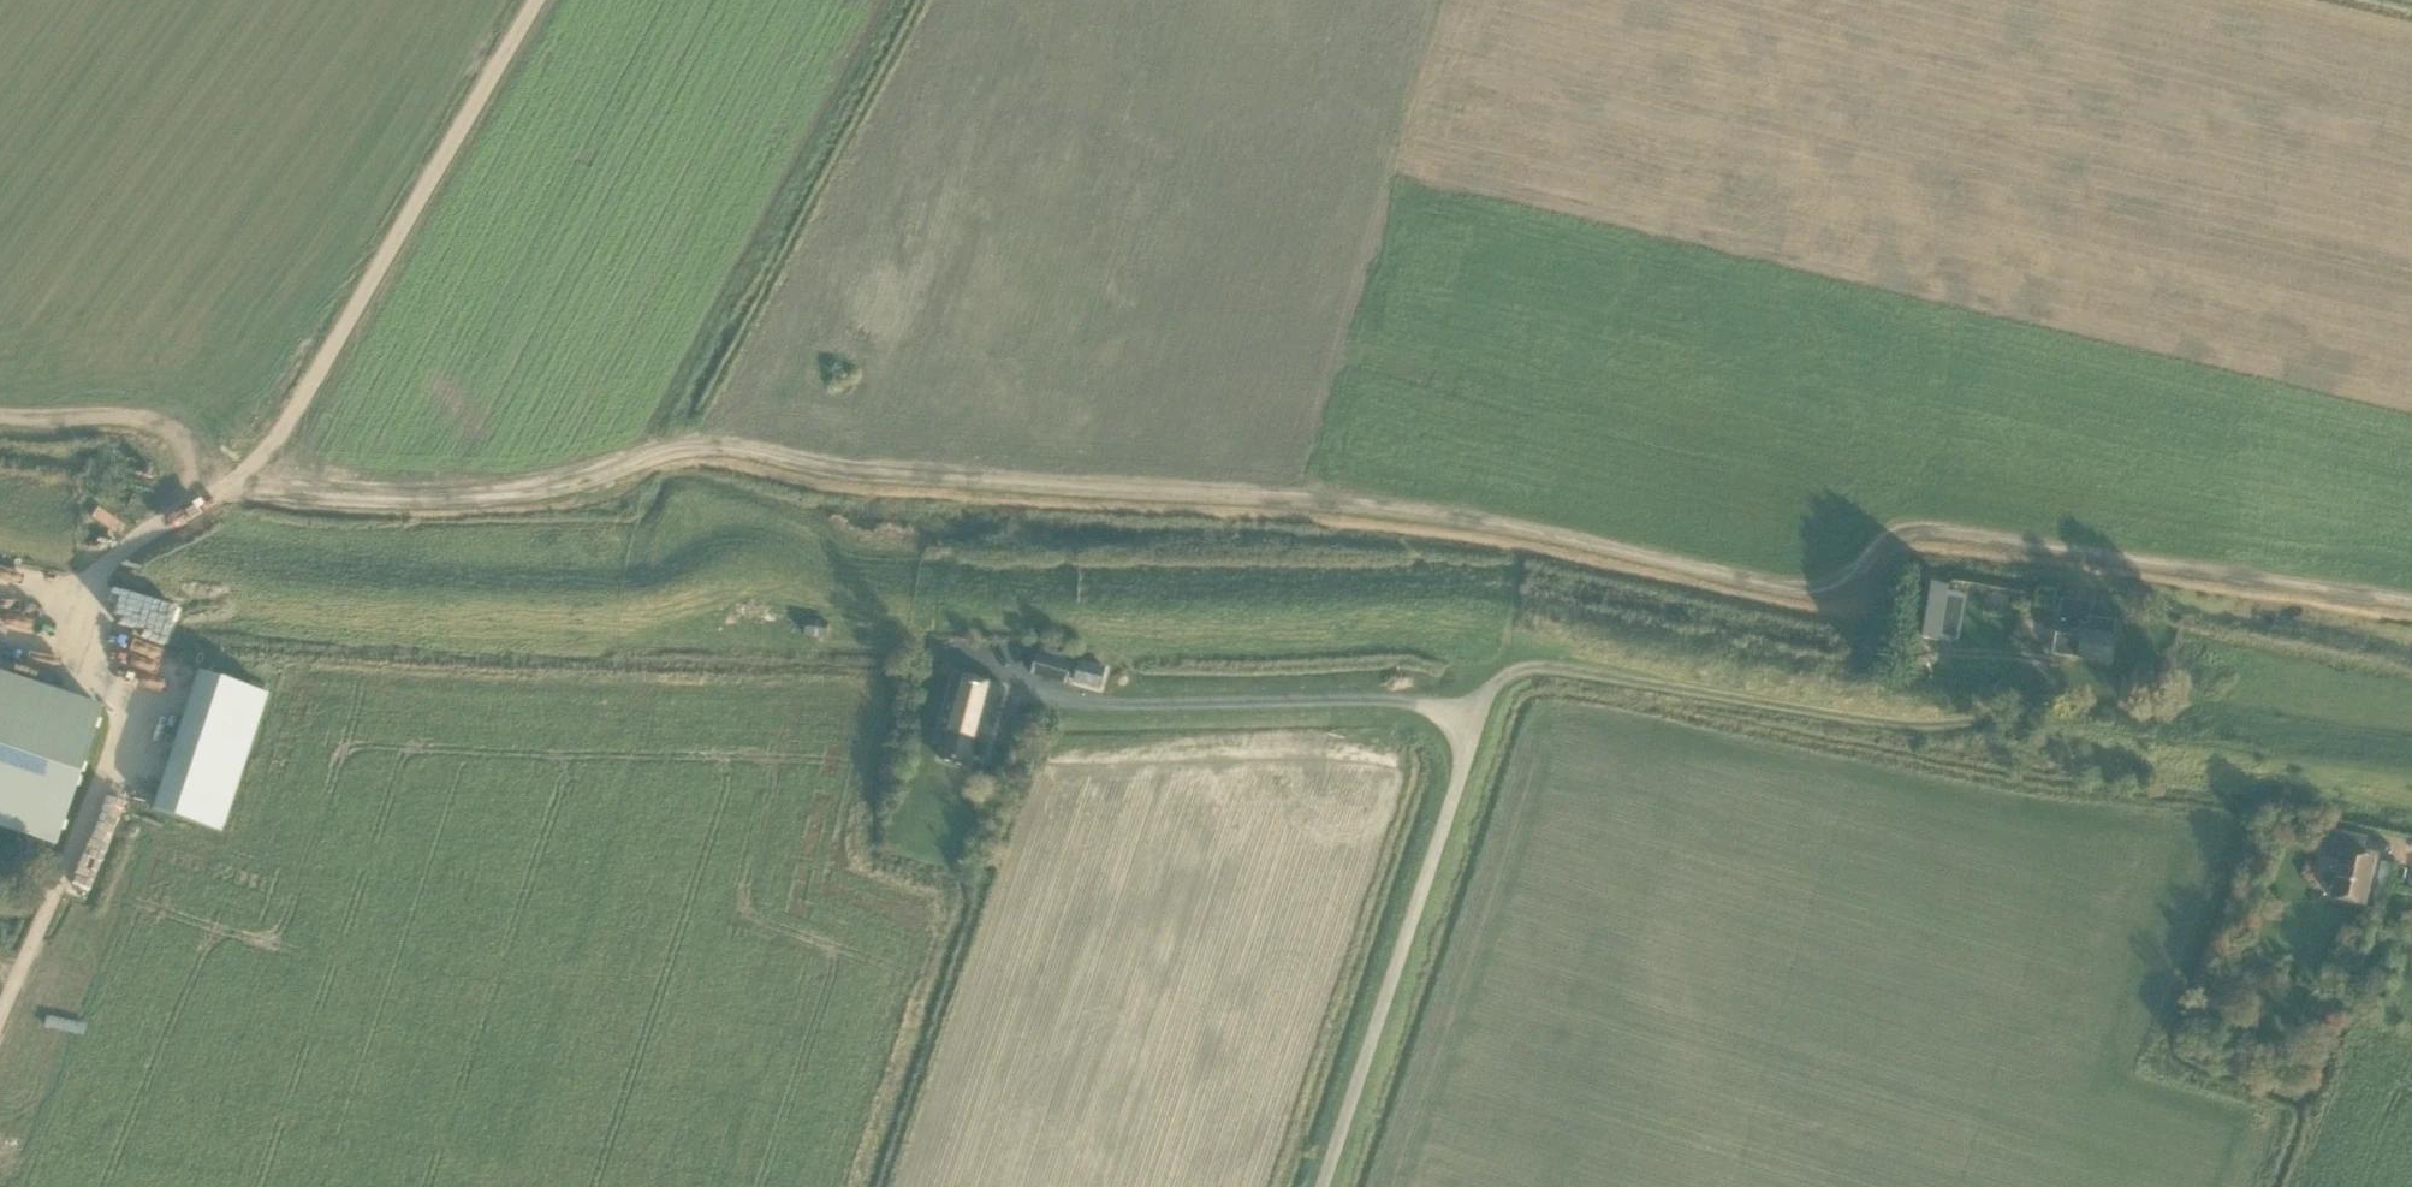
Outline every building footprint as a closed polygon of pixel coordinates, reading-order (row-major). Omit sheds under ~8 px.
[(1906,636),(1939,641),(1948,587),(1915,582),(1906,636)] [(2062,599),(2052,654),(2109,664),(2117,622),(2090,617),(2092,604),(2062,599)] [(806,635),(820,637),(822,623),(807,621),(806,635)] [(1036,655),(1031,674),(1068,684),(1073,666),(1036,655)] [(1101,688),(1105,669),(1078,662),(1073,681),(1101,688)] [(197,673),(151,810),(220,833),(266,697),(197,673)] [(1007,690),(956,674),(939,730),(948,732),(940,760),(967,768),(975,740),(990,745),(1007,690)] [(101,707),(0,675),(0,827),(57,845),(101,707)] [(2364,857),(2368,839),(2330,830),(2323,859),(2340,863),(2332,898),(2365,906),(2375,860),(2364,857)]
